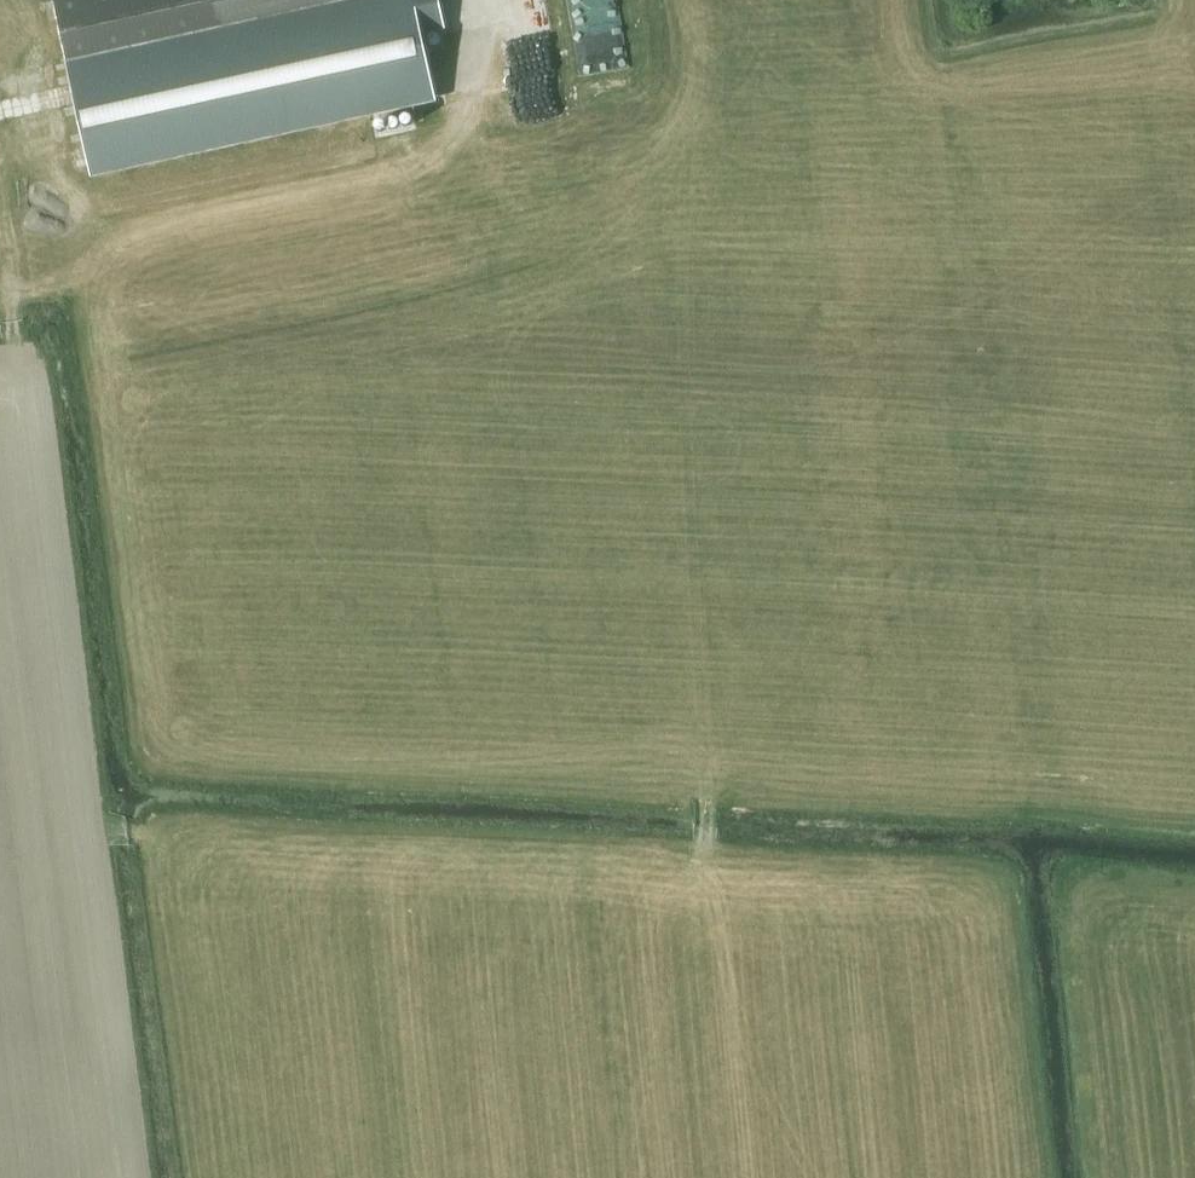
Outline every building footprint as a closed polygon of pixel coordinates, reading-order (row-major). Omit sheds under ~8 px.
[(91,177),(436,102),(421,36),(445,31),(439,0),(52,0),(91,177)]
